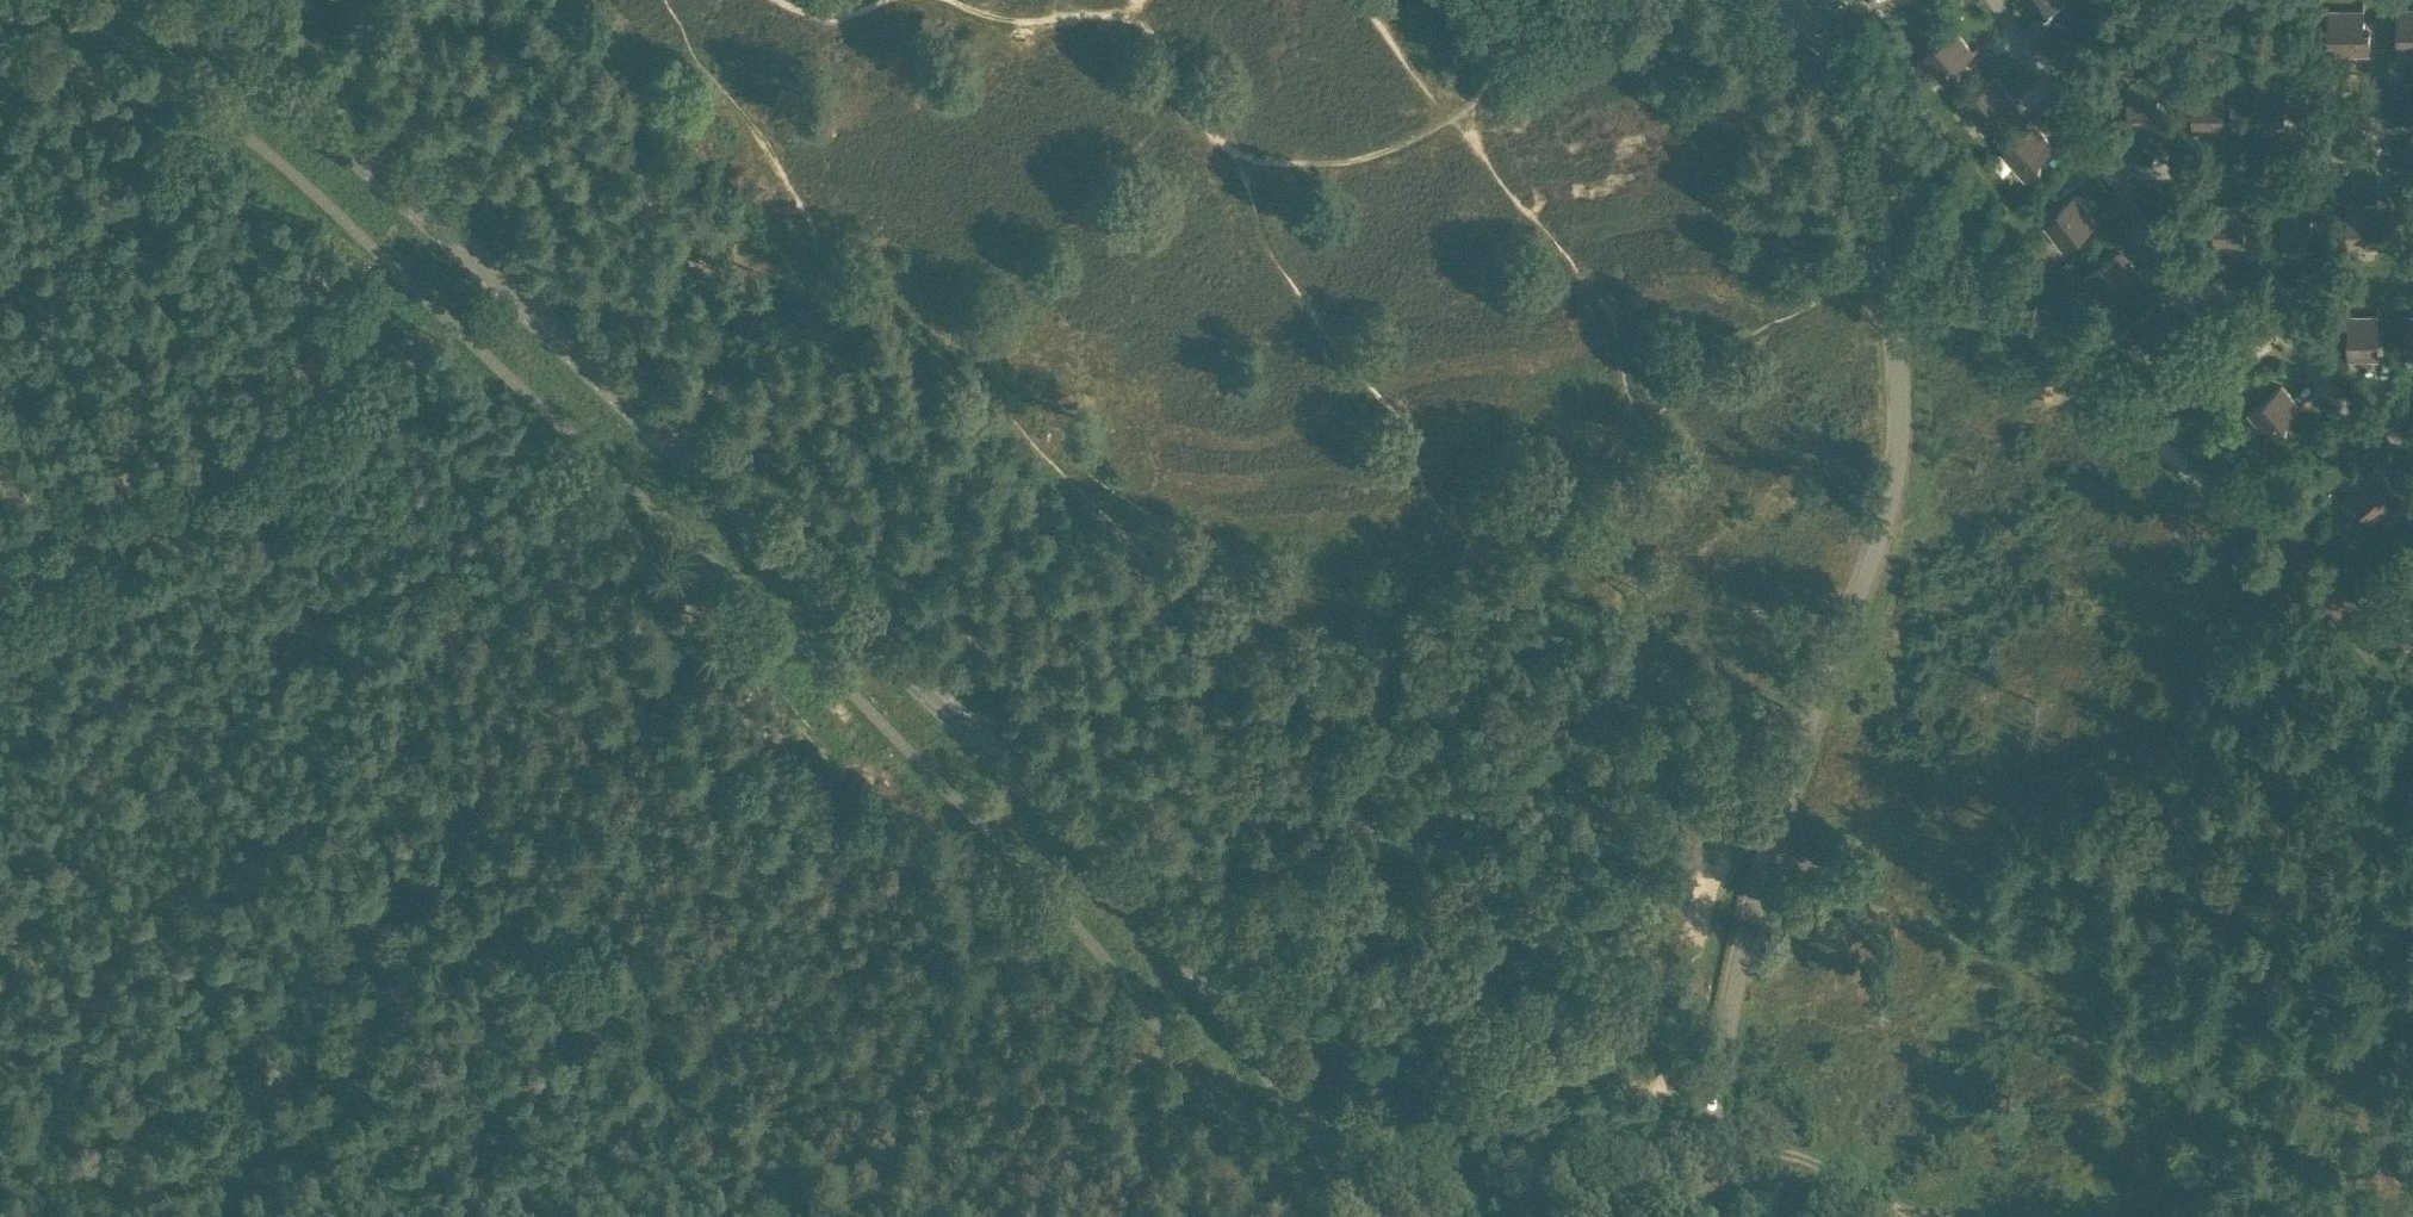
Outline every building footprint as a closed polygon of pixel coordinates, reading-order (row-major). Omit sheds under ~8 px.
[(2033,19),(2065,0),(2022,0),(2033,19)] [(2330,15),(2330,39),(2335,39),(2336,65),(2337,65),(2337,52),(2371,52),(2371,31),(2365,31),(2365,0),(2363,0),(2363,10),(2329,11),(2330,15)] [(2399,8),(2399,63),(2400,63),(2401,50),(2412,50),(2412,8),(2399,8)] [(1913,65),(1914,66),(1924,58),(1946,83),(1962,70),(1958,65),(1985,43),(1983,41),(1973,50),(1955,29),(1939,42),(1913,65)] [(2129,144),(2131,144),(2131,131),(2159,131),(2159,75),(2157,75),(2157,89),(2129,89),(2129,144)] [(2194,89),(2194,144),(2196,144),(2196,131),(2224,130),(2224,75),(2222,75),(2222,88),(2194,89)] [(1953,112),(1954,113),(1964,105),(1986,131),(2002,117),(1998,113),(2024,90),(2023,89),(2013,97),(1995,76),(1953,112)] [(2257,144),(2258,144),(2258,130),(2286,130),(2286,76),(2284,76),(2284,88),(2256,88),(2257,144)] [(1993,161),(1995,162),(2005,153),(2027,178),(2043,164),(2038,159),(2064,136),(2063,135),(2053,144),(2030,119),(2013,135),(2009,138),(2013,143),(1993,161)] [(2216,205),(2216,260),(2218,260),(2218,247),(2245,247),(2245,191),(2243,191),(2243,205),(2216,205)] [(2285,247),(2312,247),(2312,191),(2310,192),(2310,205),(2283,205),(2283,260),(2285,260),(2285,247)] [(2348,205),(2349,260),(2351,260),(2350,246),(2378,246),(2378,191),(2376,192),(2376,204),(2348,205)] [(2089,228),(2108,213),(2107,212),(2096,220),(2075,194),(2059,207),(2063,212),(2036,233),(2037,235),(2047,226),(2065,248),(2089,228)] [(2078,284),(2079,285),(2089,277),(2107,298),(2150,262),(2148,261),(2138,269),(2120,248),(2078,284)] [(2120,333),(2121,334),(2131,326),(2149,347),(2191,311),(2190,310),(2180,318),(2162,297),(2120,333)] [(2350,315),(2350,370),(2351,370),(2351,357),(2379,357),(2379,302),(2377,302),(2377,315),(2350,315)] [(2285,421),(2311,399),(2310,397),(2300,406),(2282,385),(2240,420),(2241,421),(2251,413),(2272,439),(2288,425),(2285,421)] [(2348,489),(2374,519),(2394,501),(2399,507),(2411,497),(2403,488),(2399,491),(2381,471),(2363,487),(2358,481),(2348,489)]
